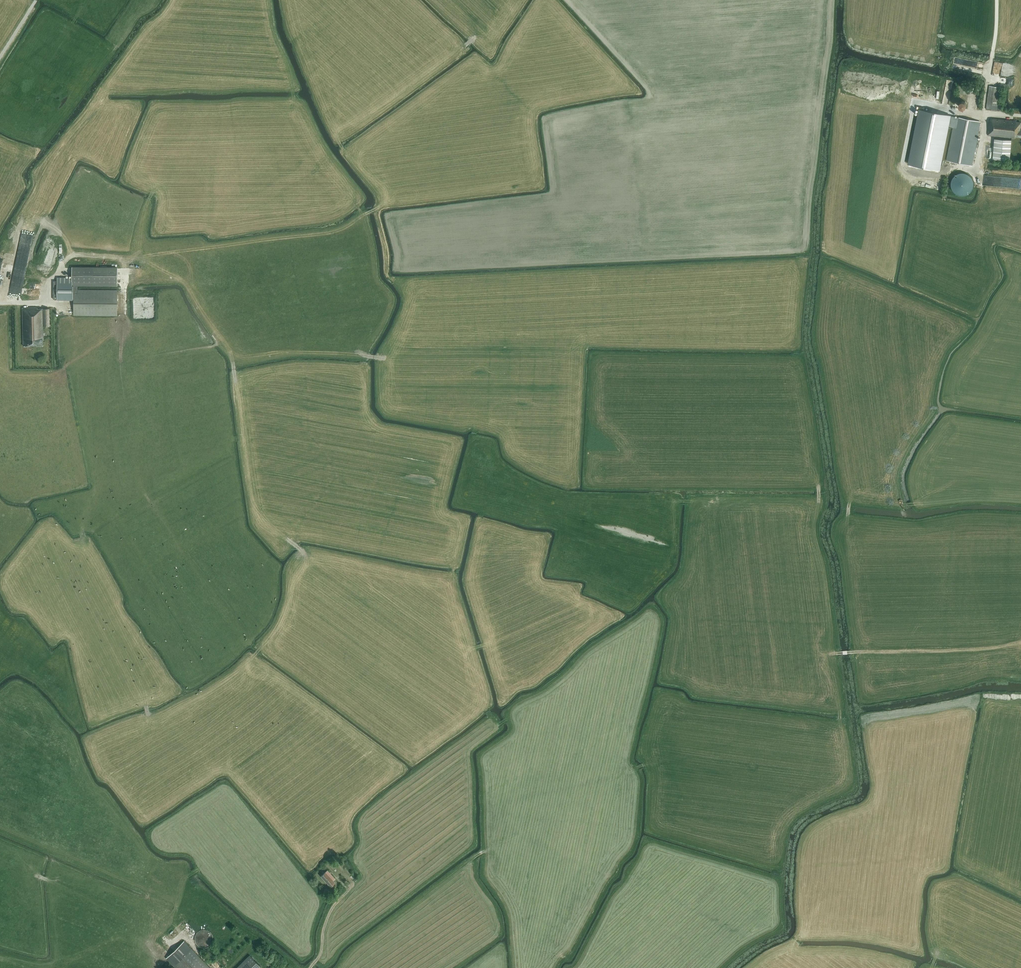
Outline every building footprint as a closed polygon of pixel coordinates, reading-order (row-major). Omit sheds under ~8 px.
[(967,95),(968,84),(958,83),(957,93),(967,95)] [(1001,87),(989,86),(988,96),(986,109),(998,111),(998,110),(1002,111),(1003,105),(998,104),(999,98),(1000,98),(1001,87)] [(956,117),(920,110),(909,164),(939,170),(948,127),(949,127),(953,128),(956,117)] [(972,165),(980,122),(956,117),(947,160),(972,165)] [(989,123),(988,136),(1016,138),(1016,136),(1020,137),(1020,130),(1020,122),(1017,122),(1017,121),(991,118),(990,123),(989,123)] [(994,139),(993,159),(1010,160),(1011,140),(994,139)] [(951,182),(951,184),(951,186),(951,188),(952,190),(953,190),(954,192),(955,193),(956,194),(957,194),(958,195),(959,195),(960,196),(962,196),(964,196),(965,195),(967,195),(968,194),(969,194),(971,192),(971,191),(972,190),(973,189),(973,187),(973,186),(974,185),(974,184),(973,182),(973,181),(973,180),(972,179),(971,177),(970,176),(969,175),(968,174),(967,174),(965,173),(964,173),(962,173),(960,173),(959,173),(958,174),(957,174),(955,175),(955,176),(954,176),(953,177),(952,179),(952,180),(951,181),(951,182)] [(77,286),(118,286),(118,267),(72,267),(72,277),(57,277),(57,281),(53,281),(53,286),(53,299),(74,299),(74,313),(72,313),(72,315),(117,315),(117,290),(77,290),(77,286)] [(23,308),(24,346),(43,345),(43,338),(44,338),(43,326),(50,326),(49,308),(38,309),(38,307),(23,308)] [(332,875),(329,872),(327,870),(326,872),(322,875),(321,876),(331,887),(335,882),(333,880),(335,879),(332,875)] [(196,932),(194,936),(195,941),(198,945),(202,947),(206,947),(210,944),(213,941),(213,936),(211,932),(208,929),(204,928),(199,929),(196,932)] [(191,948),(184,941),(166,958),(176,967),(210,967),(191,948)] [(260,965),(250,955),(236,967),(258,967),(260,965)]
